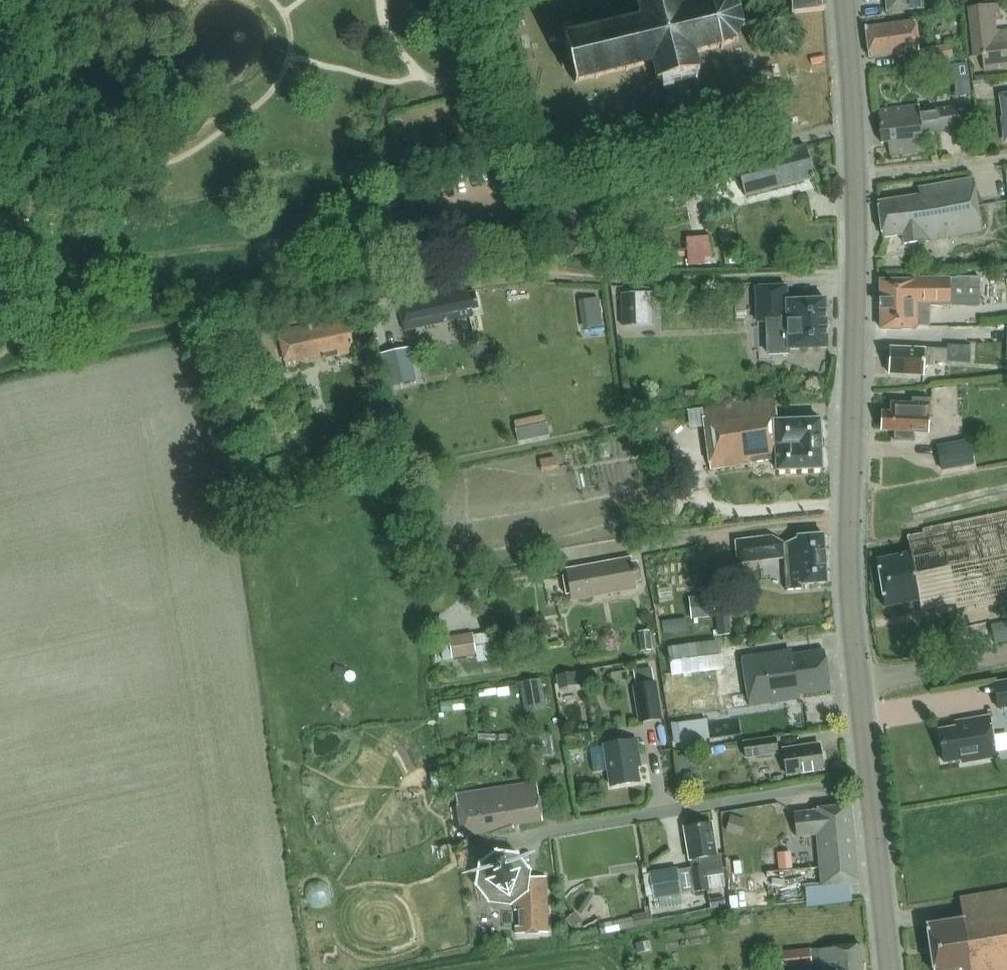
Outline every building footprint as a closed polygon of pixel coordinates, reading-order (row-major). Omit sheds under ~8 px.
[(727,3),(709,3),(682,10),(680,0),(642,0),(638,1),(642,19),(565,39),(568,57),(561,59),(563,69),(571,67),(575,84),(654,64),(659,81),(672,78),(675,88),(686,85),(684,74),(696,70),(694,56),(722,49),(733,43),(741,26),(738,13),(727,3)] [(793,14),(825,10),(824,0),(792,0),(793,14)] [(923,0),(886,0),(887,10),(923,7),(923,0)] [(981,54),(982,64),(988,63),(988,68),(1006,66),(1006,27),(995,28),(994,19),(1001,18),(1000,1),(969,4),(973,55),(981,54)] [(913,23),(864,28),(867,58),(916,53),(913,23)] [(921,47),(924,61),(953,56),(951,43),(921,47)] [(967,66),(963,63),(958,64),(955,68),(956,72),(960,76),(965,75),(968,71),(967,66)] [(916,105),(875,110),(879,144),(886,143),(888,156),(922,152),(919,132),(968,126),(966,106),(917,112),(916,105)] [(981,151),(980,136),(969,137),(970,152),(981,151)] [(806,147),(737,165),(745,197),(815,179),(806,147)] [(878,201),(879,204),(883,238),(903,235),(904,243),(940,238),(983,231),(974,179),(919,188),(920,194),(878,201)] [(689,259),(713,257),(710,236),(687,238),(689,259)] [(957,279),(917,279),(917,280),(881,281),(882,329),(917,329),(917,326),(927,325),(926,313),(918,313),(918,306),(951,306),(951,307),(980,307),(980,279),(957,279)] [(828,297),(790,298),(789,283),(758,285),(760,323),(766,323),(768,354),(791,353),(790,345),(829,344),(828,297)] [(474,292),(469,293),(467,288),(433,295),(434,302),(423,304),(399,309),(404,330),(438,323),(460,319),(474,316),(472,308),(477,307),(474,292)] [(640,294),(622,295),(623,326),(641,326),(640,294)] [(603,308),(584,310),(587,330),(605,327),(603,308)] [(350,323),(329,328),(326,323),(282,332),(290,366),(353,352),(352,346),(355,345),(350,323)] [(931,365),(932,362),(946,363),(946,362),(967,363),(967,343),(947,342),(946,350),(890,348),(889,374),(923,375),(923,365),(931,365)] [(414,368),(402,371),(397,350),(381,354),(388,384),(416,376),(414,368)] [(699,390),(686,390),(687,400),(700,400),(699,390)] [(821,419),(779,420),(776,397),(703,408),(712,468),(778,458),(778,469),(822,468),(821,419)] [(882,414),(881,433),(895,433),(895,441),(915,442),(915,436),(928,437),(930,402),(913,401),(913,406),(891,405),(891,415),(882,414)] [(243,406),(245,412),(255,410),(253,403),(243,406)] [(547,424),(516,431),(519,443),(549,436),(547,424)] [(938,446),(942,472),(974,466),(969,440),(938,446)] [(556,457),(540,460),(543,473),(558,470),(556,457)] [(1006,603),(1006,512),(923,530),(924,534),(908,538),(911,554),(876,561),(886,607),(919,600),(922,611),(956,603),(957,609),(977,604),(978,609),(1006,603)] [(802,585),(829,583),(824,534),(798,536),(798,539),(783,545),(772,537),(737,541),(739,562),(785,558),(787,590),(802,588),(802,585)] [(634,563),(628,564),(627,559),(567,570),(568,576),(562,577),(564,592),(575,590),(576,597),(633,587),(632,580),(637,579),(634,563)] [(690,598),(693,620),(716,617),(713,595),(690,598)] [(729,615),(716,617),(718,637),(732,635),(729,615)] [(663,633),(687,630),(686,618),(662,622),(663,633)] [(995,644),(1006,641),(1006,621),(991,625),(995,644)] [(641,652),(652,651),(651,632),(639,633),(641,652)] [(494,637),(473,640),(473,636),(448,640),(449,648),(441,649),(442,660),(477,655),(478,663),(486,661),(486,663),(494,661),(492,651),(496,651),(494,637)] [(670,651),(675,676),(723,668),(719,643),(670,651)] [(782,651),(741,657),(748,701),(799,694),(798,690),(829,685),(825,649),(793,654),(782,651)] [(633,671),(636,685),(654,682),(652,668),(633,671)] [(613,681),(628,679),(626,671),(612,673),(613,681)] [(579,672),(557,676),(559,689),(582,686),(579,672)] [(546,708),(541,681),(520,685),(525,712),(546,708)] [(1006,708),(1006,681),(995,683),(999,709),(1006,708)] [(639,724),(663,720),(657,682),(654,682),(636,685),(633,686),(639,724)] [(343,718),(351,710),(339,699),(331,707),(343,718)] [(464,700),(441,703),(442,713),(465,710),(464,700)] [(997,758),(990,717),(969,720),(969,722),(958,724),(958,727),(940,730),(945,763),(963,760),(964,763),(997,758)] [(746,759),(779,754),(777,738),(743,743),(746,759)] [(640,783),(637,767),(641,766),(637,740),(604,745),(611,787),(640,783)] [(787,773),(823,769),(819,743),(784,747),(787,773)] [(691,755),(680,756),(681,770),(693,769),(691,755)] [(433,790),(441,789),(439,772),(431,773),(433,790)] [(684,785),(692,784),(690,776),(683,778),(684,785)] [(535,781),(455,795),(462,835),(513,826),(512,824),(541,819),(535,781)] [(802,888),(803,908),(850,904),(850,896),(849,884),(859,883),(852,803),(817,806),(817,809),(795,811),(797,837),(816,835),(820,887),(802,888)] [(742,836),(746,820),(731,816),(726,831),(742,836)] [(709,823),(683,828),(688,859),(690,858),(691,867),(689,867),(693,890),(707,888),(705,873),(722,869),(719,853),(715,854),(709,823)] [(520,877),(517,867),(507,858),(494,859),(486,872),(487,888),(495,895),(508,894),(514,890),(515,910),(519,910),(520,925),(516,926),(517,934),(549,931),(544,875),(520,877)] [(679,870),(651,875),(655,897),(682,893),(679,870)] [(741,875),(729,876),(730,890),(742,889),(741,875)] [(961,897),(964,919),(928,925),(935,969),(1006,969),(1006,890),(961,897)] [(738,896),(730,897),(731,906),(739,906),(738,896)] [(710,909),(725,907),(724,898),(709,900),(710,909)] [(574,929),(583,922),(576,912),(566,919),(574,929)] [(636,929),(649,926),(647,914),(634,917),(636,929)] [(736,928),(754,925),(753,915),(734,918),(736,928)] [(617,932),(635,928),(633,918),(615,922),(617,932)] [(615,922),(599,926),(602,936),(617,932),(615,922)] [(649,941),(636,944),(638,955),(652,952),(649,941)] [(777,955),(780,969),(861,969),(858,944),(817,949),(808,950),(777,955)]
